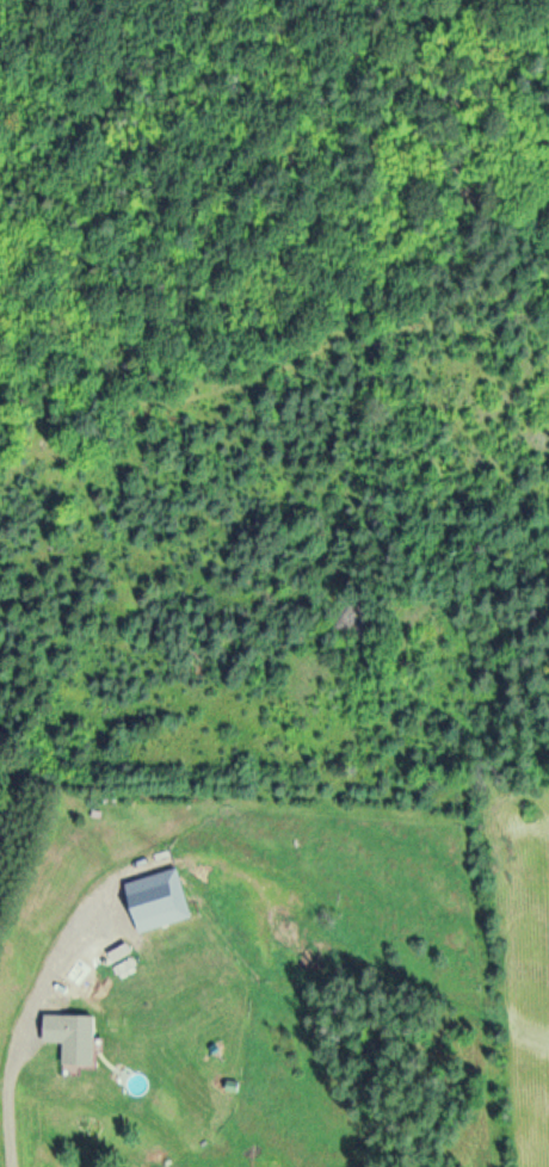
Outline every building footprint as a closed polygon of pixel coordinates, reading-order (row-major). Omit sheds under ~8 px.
[(142,924),(127,877),(172,863),(187,909),(142,924)] [(88,1036),(87,1062),(67,1061),(68,1038),(45,1037),(47,1015),(90,1017),(88,1036)]
